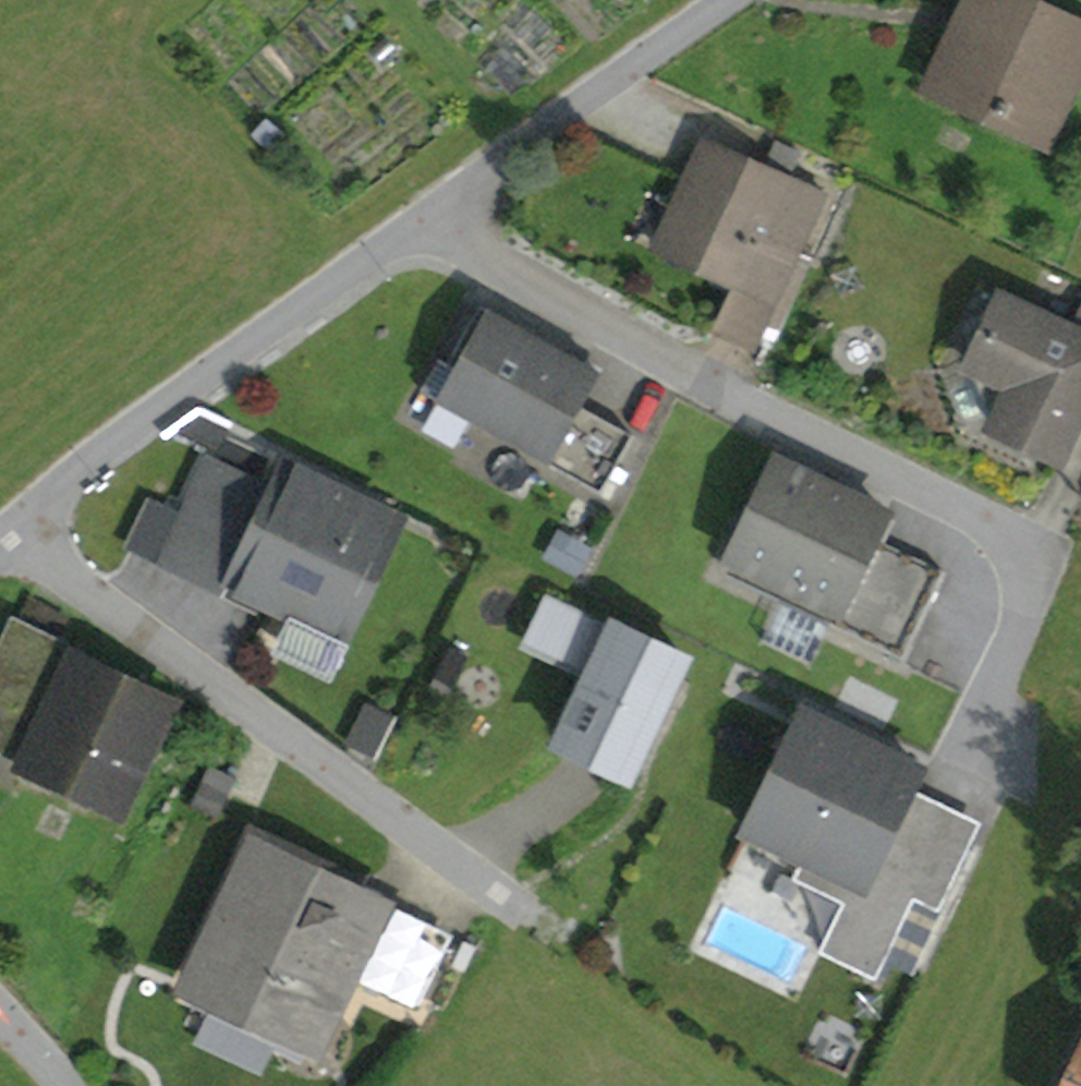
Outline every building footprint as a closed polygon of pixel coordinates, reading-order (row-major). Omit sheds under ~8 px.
[(944,90),(1049,139),(1080,71),(1080,23),(1031,0),(964,0),(957,16),(975,24),(967,42),(944,90)] [(926,82),(944,90),(967,42),(949,33),(926,82)] [(785,186),(790,176),(705,138),(701,147),(785,186)] [(744,280),(768,227),(799,241),(822,191),(790,176),(785,186),(701,147),(659,241),(744,280)] [(744,280),(776,294),(795,251),(799,241),(768,227),(744,280)] [(740,290),(744,280),(659,241),(654,250),(740,290)] [(776,294),(759,331),(774,338),(810,258),(795,251),(776,294)] [(1080,411),(1080,319),(1075,333),(1000,298),(970,366),(977,369),(1011,385),(995,419),(992,426),(1059,458),(1080,411)] [(600,492),(632,435),(579,405),(598,371),(480,304),(446,364),(455,368),(437,399),(600,492)] [(989,417),(995,419),(1011,385),(977,369),(974,375),(989,417)] [(224,593),(228,585),(296,618),(340,639),(345,641),(403,520),(282,462),(270,488),(211,460),(163,564),(224,593)] [(938,581),(869,548),(886,514),(774,460),(728,557),(730,558),(837,609),(830,623),(901,658),(938,581)] [(564,532),(548,559),(576,574),(591,547),(564,532)] [(830,623),(837,609),(730,558),(723,573),(781,600),(762,639),(811,663),(830,623)] [(546,595),(528,633),(594,665),(612,626),(546,595)] [(282,648),(326,669),(340,639),(296,618),(282,648)] [(21,766),(119,812),(171,703),(75,658),(78,653),(14,623),(0,653),(0,670),(54,696),(24,760),(21,766)] [(558,740),(628,774),(684,656),(614,623),(612,626),(594,665),(558,740)] [(24,760),(54,696),(0,670),(0,706),(9,710),(0,730),(0,749),(24,760)] [(912,897),(937,909),(969,841),(901,808),(910,789),(919,769),(801,712),(745,831),(802,859),(863,888),(868,876),(912,897)] [(969,841),(979,822),(910,789),(901,808),(969,841)] [(254,849),(191,982),(314,1040),(347,972),(418,1005),(448,941),(254,849)] [(819,951),(853,967),(874,977),(912,897),(868,876),(863,888),(802,859),(793,879),(842,903),(819,951)] [(1067,1085),(1080,1085),(1080,1057),(1067,1085)]
